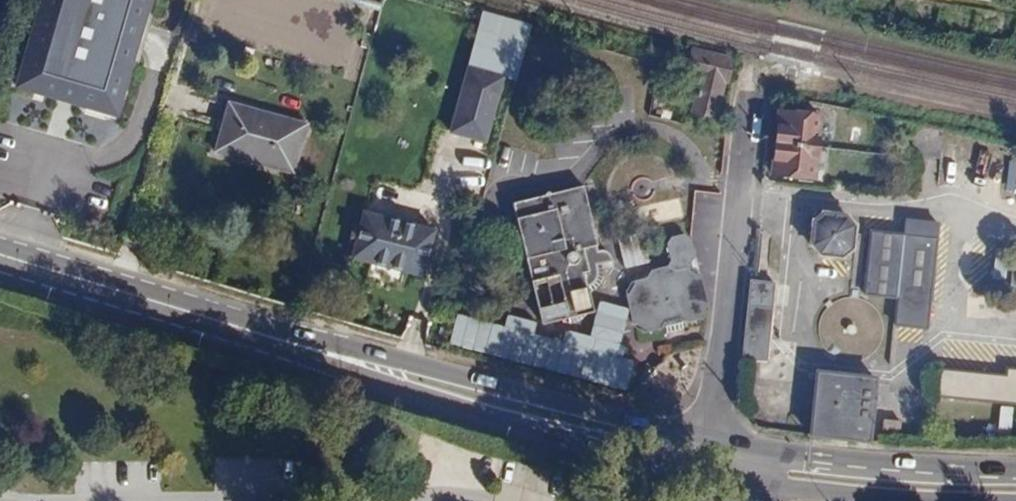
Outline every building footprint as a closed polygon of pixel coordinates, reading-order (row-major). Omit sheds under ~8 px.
[(20,87),(119,116),(142,40),(153,0),(45,0),(20,87)] [(735,57),(694,46),(687,75),(699,78),(689,115),(716,121),(725,84),(728,85),(735,57)] [(506,76),(469,65),(450,130),(486,141),(506,76)] [(311,125),(228,100),(212,153),(295,177),(311,125)] [(824,115),(778,109),(772,177),(817,182),(824,115)] [(945,131),(919,125),(916,157),(942,159),(945,131)] [(585,186),(514,203),(541,326),(594,311),(589,286),(601,266),(585,186)] [(694,204),(718,207),(720,193),(695,191),(694,204)] [(437,229),(359,208),(346,259),(424,279),(437,229)] [(849,214),(826,212),(815,221),(812,243),(822,255),(846,258),(856,250),(858,225),(849,214)] [(942,223),(910,218),(908,235),(873,232),(866,293),(900,297),(899,323),(930,326),(942,223)] [(647,278),(632,281),(626,292),(632,325),(641,330),(659,329),(666,327),(685,322),(687,325),(698,321),(708,304),(700,276),(690,270),(689,261),(697,254),(692,238),(683,235),(670,237),(667,244),(669,260),(667,266),(652,269),(647,278)] [(641,236),(619,241),(625,268),(647,263),(641,236)] [(993,276),(1006,279),(1011,255),(998,253),(993,276)] [(776,284),(751,280),(743,360),(768,363),(776,284)] [(876,354),(877,353),(886,329),(876,304),(851,294),(827,304),(816,328),(821,347),(826,353),(851,364),(876,354)] [(504,326),(456,314),(449,344),(625,389),(632,361),(618,357),(628,309),(600,300),(590,336),(565,329),(562,341),(534,334),(537,322),(508,315),(504,326)] [(944,366),(942,394),(1015,402),(1015,366),(1012,366),(1011,374),(944,366)] [(877,377),(817,371),(811,435),(870,443),(877,377)] [(1014,428),(1014,406),(1002,406),(1001,428),(1014,428)] [(556,497),(563,474),(533,465),(526,488),(556,497)]
